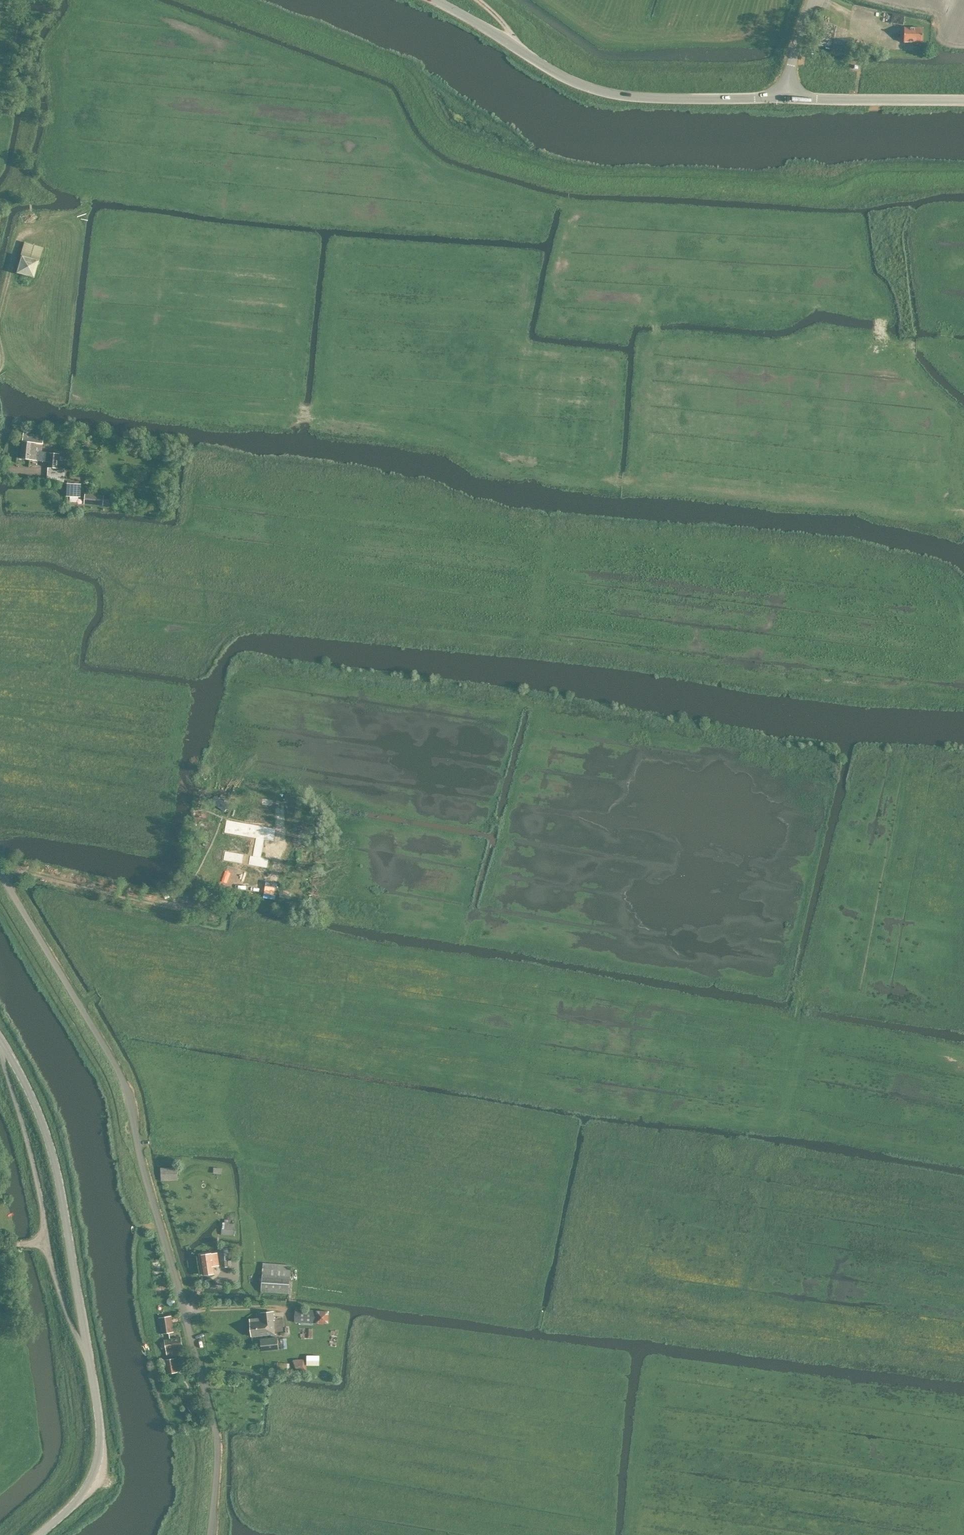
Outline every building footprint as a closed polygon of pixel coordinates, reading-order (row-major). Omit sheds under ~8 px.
[(890,22),(903,23),(904,15),(892,12),(890,22)] [(821,20),(816,36),(818,36),(816,43),(819,44),(830,47),(836,26),(823,20),(821,20)] [(903,41),(922,41),(922,27),(904,26),(903,41)] [(15,272),(32,277),(38,259),(39,259),(43,246),(24,240),(20,253),(21,254),(15,272)] [(48,467),(47,479),(64,480),(65,468),(57,467),(59,453),(42,451),(43,435),(23,432),(20,457),(41,460),(41,459),(49,460),(48,467)] [(67,496),(80,497),(80,482),(67,482),(67,496)] [(85,503),(103,504),(104,495),(85,494),(85,503)] [(272,818),(273,808),(272,808),(273,798),(247,794),(247,796),(239,795),(238,804),(250,806),(246,834),(241,834),(239,846),(238,846),(237,851),(216,848),(215,860),(244,864),(243,869),(253,871),(251,881),(264,883),(265,870),(254,868),(256,858),(272,860),(274,852),(260,850),(262,836),(270,837),(273,818),(272,818)] [(197,914),(201,920),(209,915),(205,910),(197,914)] [(161,1167),(161,1179),(177,1179),(177,1167),(161,1167)] [(220,1233),(235,1234),(235,1223),(221,1222),(220,1233)] [(219,1247),(220,1260),(233,1259),(233,1253),(232,1251),(234,1250),(234,1246),(219,1247)] [(200,1254),(202,1274),(214,1272),(213,1265),(218,1264),(216,1251),(200,1254)] [(158,1286),(169,1286),(167,1256),(157,1256),(158,1286)] [(260,1290),(288,1292),(290,1264),(263,1262),(260,1290)] [(294,1321),(328,1323),(328,1311),(295,1309),(294,1321)] [(250,1321),(251,1335),(274,1333),(273,1319),(274,1319),(273,1311),(260,1312),(261,1317),(250,1318),(250,1321)] [(159,1317),(161,1333),(173,1331),(171,1315),(159,1317)] [(260,1338),(261,1350),(278,1348),(277,1339),(277,1336),(260,1338)] [(164,1339),(167,1356),(183,1353),(180,1337),(164,1339)] [(329,1355),(338,1356),(338,1347),(329,1347),(329,1355)] [(307,1364),(319,1364),(319,1355),(307,1355),(307,1364)] [(165,1358),(167,1372),(177,1371),(175,1357),(165,1358)] [(187,1406),(191,1412),(197,1408),(193,1402),(187,1406)]
